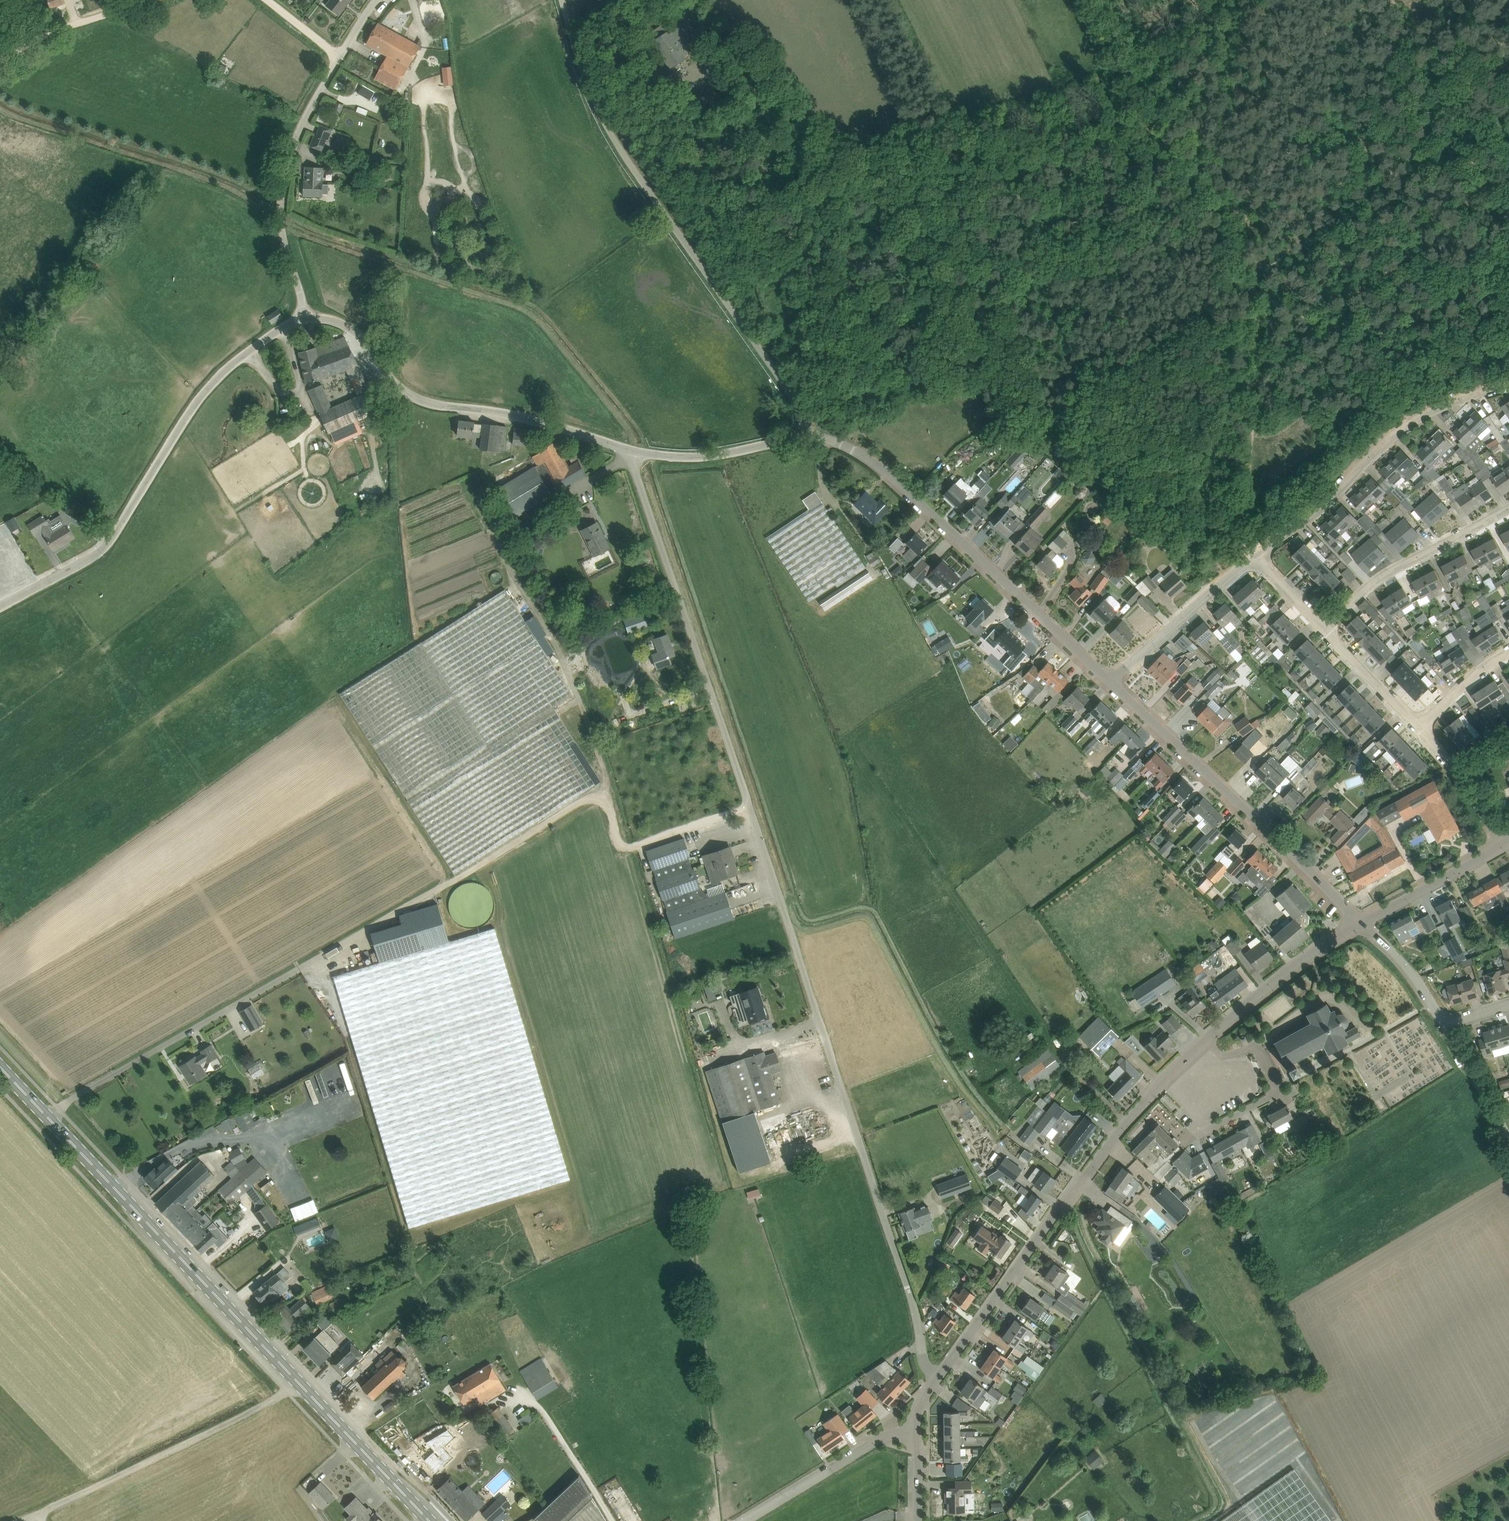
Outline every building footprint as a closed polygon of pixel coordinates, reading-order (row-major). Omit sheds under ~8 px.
[(51,8),(65,3),(64,0),(48,0),(51,8)] [(327,5),(339,15),(350,0),(331,0),(327,5)] [(367,44),(371,46),(388,55),(376,78),(397,90),(409,66),(420,47),(378,23),(367,44)] [(670,68),(688,57),(687,56),(690,53),(684,43),(687,41),(677,25),(669,30),(664,23),(640,38),(645,45),(652,41),(670,68)] [(451,68),(430,69),(431,88),(452,87),(451,68)] [(345,81),(348,75),(343,72),(339,78),(345,81)] [(341,112),(343,108),(344,105),(336,101),(333,109),(341,112)] [(320,125),(317,135),(315,134),(310,146),(322,150),(326,139),(328,140),(332,129),(320,125)] [(324,167),(305,167),(305,181),(304,181),(304,196),(323,196),(323,193),(329,194),(329,184),(324,183),(324,167)] [(439,267),(442,268),(447,270),(447,259),(439,259),(439,267)] [(271,323),(283,318),(279,309),(268,314),(271,323)] [(321,379),(347,369),(358,364),(345,336),(316,347),(299,352),(307,383),(321,379)] [(373,414),(364,394),(360,396),(336,406),(332,408),(322,384),(308,389),(319,414),(320,414),(329,433),(331,432),(357,421),(373,414)] [(1460,421),(1475,412),(1471,405),(1456,414),(1460,421)] [(1465,422),(1482,439),(1492,430),(1489,426),(1476,412),(1465,422)] [(1503,424),(1500,420),(1495,412),(1490,415),(1498,428),(1503,424)] [(480,448),(504,451),(507,426),(498,425),(484,423),(484,424),(475,423),(475,422),(459,420),(458,434),(473,436),(473,432),(482,433),(480,448)] [(1468,447),(1472,452),(1483,441),(1482,439),(1465,422),(1454,432),(1462,440),(1458,444),(1461,447),(1465,451),(1468,447)] [(514,437),(526,438),(526,428),(515,428),(514,437)] [(1500,442),(1505,439),(1498,429),(1494,432),(1500,442)] [(1447,461),(1457,452),(1456,451),(1452,447),(1453,446),(1440,432),(1429,442),(1442,456),(1445,459),(1447,461)] [(1505,439),(1500,442),(1508,454),(1508,441),(1508,440),(1507,438),(1505,439)] [(514,518),(553,494),(552,493),(559,490),(559,491),(587,474),(587,473),(586,473),(579,460),(568,466),(555,442),(538,451),(539,452),(533,456),(538,465),(496,490),(514,518)] [(1418,453),(1430,466),(1442,456),(1429,442),(1418,453)] [(1501,449),(1498,444),(1492,448),(1495,453),(1501,449)] [(1466,462),(1467,461),(1472,458),(1465,451),(1461,447),(1456,451),(1457,452),(1466,462)] [(1018,449),(1015,453),(1006,462),(1013,467),(1021,458),(1024,455),(1018,449)] [(1492,455),(1489,450),(1483,454),(1486,459),(1492,455)] [(1391,461),(1403,474),(1407,477),(1409,480),(1420,470),(1414,464),(1415,464),(1402,451),(1391,461)] [(575,454),(569,457),(572,462),(578,459),(575,454)] [(1488,466),(1480,454),(1473,458),(1482,471),(1488,466)] [(1472,458),(1467,461),(1476,475),(1482,471),(1473,458),(1472,458)] [(1407,477),(1403,474),(1391,461),(1380,472),(1392,484),(1396,488),(1398,486),(1407,477)] [(1023,463),(1017,469),(1025,476),(1030,470),(1023,463)] [(1433,466),(1428,471),(1435,480),(1437,479),(1441,476),(1434,469),(1435,468),(1433,466)] [(1069,474),(1059,467),(1053,474),(1062,482),(1069,474)] [(1493,479),(1503,494),(1508,490),(1508,476),(1505,471),(1506,470),(1503,467),(1491,475),(1494,479),(1493,479)] [(1430,483),(1435,480),(1428,471),(1425,469),(1421,473),(1430,483)] [(1444,474),(1441,476),(1437,479),(1447,494),(1453,490),(1454,489),(1444,474)] [(971,487),(977,493),(981,489),(987,483),(981,477),(971,487)] [(955,484),(954,484),(944,494),(956,506),(967,495),(960,489),(966,483),(960,478),(955,484)] [(1373,478),(1362,489),(1374,502),(1384,492),(1373,478)] [(1467,485),(1470,489),(1480,504),(1493,496),(1482,481),(1481,482),(1478,478),(1467,485)] [(1091,491),(1083,483),(1081,486),(1080,485),(1075,489),(1076,495),(1081,498),(1082,497),(1084,499),(1091,491)] [(1453,490),(1458,498),(1468,513),(1480,504),(1470,489),(1467,485),(1465,483),(1457,488),(1456,488),(1454,489),(1453,490)] [(1023,485),(1017,497),(1025,501),(1031,489),(1023,485)] [(1392,491),(1403,502),(1408,497),(1398,486),(1396,488),(1392,491)] [(977,525),(980,521),(988,513),(982,507),(990,498),(981,489),(977,493),(978,493),(969,502),(973,506),(965,514),(977,525)] [(1362,489),(1351,499),(1363,512),(1374,502),(1362,489)] [(1401,503),(1403,502),(1392,491),(1385,497),(1395,508),(1401,503)] [(866,492),(854,504),(875,524),(889,508),(883,502),(880,505),(866,492)] [(1435,493),(1426,502),(1440,518),(1449,510),(1435,493)] [(1009,499),(1006,503),(1011,508),(1019,499),(1013,494),(1011,497),(1009,499)] [(1006,503),(1009,499),(1004,495),(997,503),(1002,508),(1006,503)] [(1426,502),(1416,510),(1430,526),(1440,518),(1426,502)] [(1395,508),(1402,516),(1408,511),(1401,503),(1395,508)] [(1042,505),(1027,521),(1034,526),(1048,511),(1042,505)] [(1344,506),(1333,516),(1345,529),(1355,520),(1344,506)] [(823,509),(767,543),(807,609),(863,575),(823,509)] [(1017,516),(1009,509),(994,525),(1007,537),(1019,525),(1014,520),(1017,516)] [(1361,517),(1365,521),(1364,521),(1371,528),(1376,524),(1366,513),(1361,517)] [(46,537),(54,550),(74,537),(66,524),(54,532),(44,515),(28,524),(34,535),(42,530),(46,537)] [(1108,525),(1112,520),(1105,515),(1101,521),(1108,525)] [(21,526),(15,516),(5,521),(11,532),(21,526)] [(1338,552),(1342,548),(1334,540),(1345,529),(1333,516),(1322,527),(1329,535),(1325,539),(1338,552)] [(1406,519),(1396,527),(1410,543),(1420,535),(1406,519)] [(597,522),(582,530),(595,556),(610,548),(597,522)] [(1376,524),(1371,528),(1376,534),(1381,529),(1376,524)] [(1396,527),(1387,535),(1401,552),(1410,543),(1396,527)] [(1028,556),(1043,539),(1030,528),(1015,544),(1028,556)] [(1372,537),(1376,534),(1371,528),(1367,531),(1372,537)] [(1050,576),(1053,573),(1063,562),(1063,559),(1057,553),(1068,542),(1065,540),(1070,535),(1064,530),(1053,542),(1056,545),(1037,564),(1050,576)] [(907,542),(911,547),(904,554),(911,561),(926,544),(915,533),(907,542)] [(1376,534),(1372,537),(1371,538),(1371,539),(1377,546),(1383,541),(1378,536),(1376,534)] [(1313,538),(1319,544),(1322,541),(1316,535),(1313,538)] [(1355,540),(1352,537),(1350,539),(1347,541),(1351,545),(1355,540)] [(889,547),(894,552),(903,543),(898,538),(889,547)] [(1483,544),(1491,560),(1502,554),(1494,538),(1483,544)] [(1371,539),(1362,547),(1376,564),(1386,555),(1377,546),(1371,539)] [(1322,547),(1327,553),(1331,550),(1325,544),(1322,547)] [(1479,566),(1486,562),(1489,568),(1494,565),(1491,560),(1483,544),(1472,550),(1479,566)] [(1303,565),(1307,561),(1314,554),(1318,550),(1315,547),(1311,550),(1306,545),(1295,555),(1303,565)] [(1362,547),(1353,555),(1367,572),(1376,564),(1379,567),(1376,564),(1362,547)] [(873,566),(881,561),(877,555),(874,551),(867,555),(873,566)] [(1082,558),(1086,562),(1092,562),(1095,556),(1092,551),(1085,551),(1082,558)] [(1340,555),(1349,564),(1353,560),(1345,551),(1340,555)] [(1330,556),(1336,562),(1339,559),(1334,553),(1330,556)] [(1303,565),(1312,574),(1323,563),(1314,554),(1307,561),(1303,565)] [(1454,560),(1465,581),(1470,579),(1467,573),(1473,570),(1465,554),(1454,560)] [(942,581),(950,588),(960,578),(958,576),(959,575),(955,572),(954,573),(941,560),(933,569),(923,560),(911,573),(911,574),(914,577),(920,582),(926,575),(938,586),(942,581)] [(1124,573),(1131,566),(1126,560),(1119,568),(1124,573)] [(1460,584),(1465,581),(1454,560),(1442,566),(1450,582),(1457,578),(1460,584)] [(1345,577),(1351,583),(1357,577),(1350,570),(1347,567),(1342,562),(1338,565),(1344,571),(1342,573),(1345,577)] [(1323,563),(1312,574),(1320,583),(1332,572),(1323,563)] [(1115,573),(1121,579),(1124,576),(1117,570),(1115,573)] [(1440,595),(1437,589),(1443,586),(1435,570),(1424,576),(1435,597),(1440,595)] [(1158,584),(1163,590),(1170,597),(1179,590),(1180,591),(1186,586),(1173,571),(1158,584)] [(1329,592),(1340,581),(1332,572),(1320,583),(1329,592)] [(1100,573),(1091,587),(1099,592),(1108,579),(1100,573)] [(1157,586),(1148,575),(1137,585),(1135,586),(1143,594),(1145,596),(1157,586)] [(1070,596),(1079,605),(1090,592),(1081,584),(1083,582),(1076,576),(1071,583),(1077,589),(1070,596)] [(1421,598),(1427,594),(1430,600),(1435,597),(1424,576),(1413,582),(1421,598)] [(1504,584),(1501,579),(1495,583),(1497,588),(1504,584)] [(1254,580),(1245,588),(1261,606),(1265,603),(1260,597),(1265,593),(1254,580)] [(1143,594),(1135,586),(1124,597),(1131,604),(1141,593),(1143,594)] [(1393,594),(1395,598),(1406,614),(1403,609),(1412,603),(1403,587),(1393,594)] [(1235,597),(1238,601),(1246,610),(1251,605),(1256,611),(1261,606),(1245,588),(1235,597)] [(340,694),(407,800),(456,874),(602,781),(555,707),(572,695),(547,656),(555,651),(545,636),(547,634),(535,614),(525,621),(505,590),(340,694)] [(1481,591),(1473,595),(1475,600),(1483,595),(1481,591)] [(1138,601),(1146,608),(1153,615),(1159,609),(1145,596),(1143,594),(1143,595),(1138,601)] [(1392,616),(1398,612),(1401,617),(1406,614),(1395,598),(1393,594),(1382,601),(1392,616)] [(1475,600),(1473,595),(1465,600),(1467,604),(1475,600)] [(1105,623),(1116,611),(1120,606),(1120,604),(1112,596),(1109,596),(1105,600),(1104,599),(1090,614),(1096,621),(1098,619),(1103,624),(1105,623)] [(993,609),(982,599),(974,608),(975,608),(965,618),(975,628),(985,618),(993,609)] [(1497,602),(1491,606),(1499,619),(1506,615),(1502,609),(1497,602)] [(1215,615),(1225,627),(1232,621),(1237,627),(1243,622),(1227,603),(1215,615)] [(1271,618),(1273,617),(1280,610),(1275,605),(1267,612),(1271,618)] [(1380,614),(1378,612),(1371,605),(1366,610),(1375,619),(1378,616),(1380,614)] [(1480,625),(1489,640),(1492,644),(1503,637),(1494,623),(1499,619),(1491,606),(1485,610),(1487,613),(1476,620),(1480,625)] [(1445,616),(1454,611),(1452,607),(1443,612),(1445,616)] [(1470,614),(1466,607),(1459,611),(1463,618),(1470,614)] [(1445,616),(1443,612),(1436,616),(1438,620),(1445,616)] [(629,632),(651,624),(647,613),(625,620),(629,632)] [(1424,613),(1417,618),(1420,624),(1428,619),(1424,613)] [(1271,636),(1274,640),(1292,623),(1284,614),(1271,626),(1276,631),(1271,636)] [(1257,630),(1262,625),(1254,616),(1249,620),(1257,630)] [(1356,636),(1360,633),(1367,626),(1359,616),(1347,627),(1356,636)] [(1375,619),(1380,625),(1384,622),(1378,616),(1375,619)] [(1130,628),(1122,621),(1110,634),(1123,646),(1134,635),(1128,630),(1130,628)] [(1208,639),(1214,633),(1205,622),(1193,633),(1196,637),(1208,651),(1214,646),(1208,639)] [(1275,640),(1280,635),(1288,643),(1301,632),(1292,623),(1274,640),(1275,640)] [(1393,631),(1386,624),(1383,628),(1389,634),(1393,631)] [(1423,624),(1422,626),(1416,631),(1420,635),(1427,629),(1423,624)] [(1458,628),(1466,641),(1472,637),(1464,624),(1458,628)] [(1480,636),(1474,640),(1481,651),(1492,644),(1489,640),(1480,625),(1475,628),(1480,636)] [(1367,626),(1360,633),(1356,636),(1365,645),(1376,635),(1367,626)] [(1443,642),(1456,661),(1459,666),(1469,659),(1460,644),(1466,641),(1458,628),(1453,631),(1452,632),(1456,640),(1451,643),(1448,639),(1443,642)] [(999,643),(1015,658),(1025,647),(1005,629),(1000,634),(994,629),(985,639),(995,648),(999,643)] [(625,630),(599,638),(612,677),(640,668),(637,658),(635,659),(625,630)] [(1420,635),(1416,631),(1410,636),(1414,641),(1417,638),(1420,635)] [(1231,632),(1226,637),(1236,648),(1236,649),(1241,644),(1242,644),(1231,632)] [(648,643),(657,668),(671,663),(669,657),(675,655),(667,634),(655,638),(656,641),(648,643)] [(1175,643),(1184,651),(1187,647),(1191,651),(1199,648),(1193,642),(1185,634),(1175,643)] [(1397,644),(1401,640),(1395,634),(1391,637),(1397,644)] [(1376,635),(1365,645),(1373,654),(1384,643),(1376,635)] [(935,645),(938,651),(940,654),(954,645),(949,637),(935,645)] [(1231,653),(1236,648),(1226,637),(1221,641),(1220,641),(1231,653)] [(1428,661),(1428,662),(1433,668),(1429,663),(1435,658),(1417,638),(1414,641),(1411,643),(1428,661)] [(1296,651),(1305,660),(1317,649),(1308,639),(1296,651)] [(1264,650),(1268,646),(1262,640),(1258,644),(1264,650)] [(1459,666),(1456,661),(1443,642),(1446,646),(1441,649),(1445,657),(1440,661),(1447,673),(1459,666)] [(1373,654),(1382,663),(1393,652),(1384,643),(1373,654)] [(968,653),(978,669),(990,662),(980,646),(968,653)] [(1264,650),(1269,656),(1273,652),(1268,646),(1264,650)] [(1305,660),(1314,670),(1326,658),(1317,649),(1305,660)] [(1403,654),(1407,659),(1413,654),(1408,649),(1403,654)] [(1149,670),(1156,677),(1172,661),(1165,653),(1149,670)] [(1277,660),(1282,664),(1285,661),(1287,659),(1283,654),(1279,658),(1277,660)] [(1199,658),(1196,661),(1202,666),(1206,665),(1199,658)] [(1323,679),(1331,671),(1335,667),(1326,658),(1314,670),(1323,679)] [(1173,660),(1172,661),(1156,677),(1164,684),(1177,671),(1183,676),(1188,670),(1189,671),(1202,667),(1195,660),(1190,665),(1186,661),(1180,667),(1173,660)] [(1282,664),(1288,671),(1292,667),(1285,661),(1282,664)] [(1392,674),(1400,683),(1413,670),(1405,661),(1392,674)] [(1027,695),(1032,700),(1036,695),(1038,694),(1039,692),(1055,675),(1058,671),(1048,662),(1040,670),(1034,664),(1023,677),(1030,683),(1034,678),(1039,683),(1036,688),(1035,687),(1027,695)] [(1429,672),(1433,668),(1428,662),(1423,665),(1429,672)] [(1335,667),(1331,671),(1323,679),(1327,683),(1332,688),(1344,677),(1335,667)] [(1239,676),(1231,669),(1227,675),(1234,682),(1239,676)] [(1213,684),(1221,675),(1216,670),(1208,679),(1213,684)] [(1291,674),(1297,680),(1301,677),(1295,670),(1291,674)] [(1413,670),(1400,683),(1408,691),(1421,679),(1413,670)] [(1033,699),(1034,699),(1035,697),(1039,700),(1047,691),(1053,697),(1069,680),(1058,671),(1055,675),(1039,692),(1040,693),(1038,694),(1036,695),(1037,695),(1033,699)] [(1443,680),(1438,674),(1433,678),(1438,684),(1439,683),(1442,680),(1443,680)] [(1193,676),(1190,680),(1175,695),(1184,703),(1195,691),(1193,689),(1200,682),(1193,676)] [(1023,689),(1027,681),(1023,678),(1018,686),(1023,689)] [(1220,679),(1217,682),(1206,694),(1211,699),(1226,684),(1220,679)] [(1299,683),(1306,689),(1310,686),(1303,679),(1299,683)] [(1421,679),(1408,691),(1417,700),(1430,688),(1421,679)] [(1487,693),(1498,710),(1504,706),(1502,704),(1508,701),(1508,703),(1508,690),(1504,693),(1496,681),(1485,688),(1487,693)] [(1351,684),(1347,687),(1338,696),(1347,705),(1360,694),(1351,684)] [(1071,704),(1078,710),(1088,699),(1077,688),(1063,702),(1068,707),(1071,704)] [(1498,710),(1487,693),(1485,688),(1474,695),(1481,707),(1487,703),(1493,713),(1498,710)] [(1315,699),(1319,696),(1317,694),(1312,689),(1309,693),(1315,699)] [(1360,694),(1347,705),(1356,715),(1369,703),(1360,694)] [(1109,709),(1100,701),(1086,717),(1089,720),(1093,715),(1099,720),(1109,709)] [(979,714),(985,710),(980,702),(973,706),(979,714)] [(1224,706),(1217,713),(1205,702),(1194,713),(1198,717),(1206,725),(1224,706)] [(1315,717),(1322,711),(1313,702),(1306,708),(1315,717)] [(1369,703),(1356,715),(1365,724),(1377,712),(1369,703)] [(1224,706),(1206,725),(1214,732),(1218,736),(1231,720),(1228,717),(1232,713),(1224,706)] [(1324,709),(1331,716),(1334,712),(1328,706),(1324,709)] [(1474,707),(1470,709),(1475,717),(1479,714),(1474,707)] [(1109,709),(1099,720),(1103,724),(1096,732),(1100,735),(1117,717),(1109,709)] [(1299,714),(1295,711),(1291,716),(1294,719),(1299,714)] [(1377,712),(1365,724),(1374,733),(1386,722),(1377,712)] [(1062,725),(1059,728),(1064,733),(1066,731),(1066,730),(1077,719),(1072,714),(1062,725)] [(1343,722),(1337,715),(1333,718),(1340,725),(1343,722)] [(1339,730),(1327,716),(1323,720),(1336,733),(1339,730)] [(1454,739),(1468,728),(1460,717),(1445,728),(1454,739)] [(995,729),(1000,723),(993,718),(988,725),(995,729)] [(1496,742),(1503,738),(1499,732),(1491,718),(1484,722),(1483,721),(1488,729),(1496,742)] [(1077,734),(1075,731),(1082,724),(1077,719),(1066,730),(1066,731),(1073,738),(1077,734)] [(1305,724),(1309,729),(1311,732),(1318,726),(1316,724),(1313,719),(1305,724)] [(1244,736),(1256,727),(1251,721),(1239,730),(1244,736)] [(1488,729),(1483,721),(1479,724),(1484,732),(1488,729)] [(1124,723),(1109,739),(1115,745),(1121,738),(1126,742),(1120,749),(1135,733),(1124,723)] [(1327,734),(1331,730),(1324,723),(1318,730),(1324,736),(1326,733),(1327,734)] [(1342,728),(1348,734),(1352,731),(1346,724),(1342,728)] [(1389,750),(1402,738),(1393,728),(1380,740),(1389,750)] [(1462,749),(1475,738),(1468,728),(1454,739),(1462,749)] [(1146,744),(1135,733),(1120,749),(1131,759),(1146,744)] [(1259,738),(1254,733),(1235,753),(1246,763),(1254,755),(1249,749),(1259,738)] [(1357,744),(1361,741),(1355,734),(1351,737),(1357,744)] [(1090,752),(1100,741),(1096,737),(1085,748),(1090,752)] [(1282,750),(1291,742),(1287,738),(1278,747),(1282,750)] [(1410,747),(1402,738),(1389,750),(1398,759),(1410,747)] [(1014,747),(1007,740),(1003,744),(1010,751),(1014,747)] [(1504,743),(1501,744),(1502,746),(1494,750),(1500,761),(1508,756),(1508,752),(1508,750),(1504,743)] [(1366,753),(1373,760),(1376,756),(1374,754),(1380,748),(1376,744),(1366,753)] [(1410,747),(1398,759),(1407,768),(1419,756),(1410,747)] [(1362,768),(1369,761),(1360,751),(1352,758),(1362,768)] [(1148,768),(1154,773),(1161,765),(1165,761),(1155,752),(1139,770),(1143,773),(1148,768)] [(1273,755),(1267,761),(1256,772),(1265,781),(1269,777),(1282,764),(1273,755)] [(1282,764),(1269,777),(1265,781),(1275,790),(1285,779),(1287,777),(1291,781),(1300,772),(1304,768),(1290,755),(1282,764)] [(1419,756),(1407,768),(1416,777),(1428,766),(1419,756)] [(1379,759),(1375,763),(1381,769),(1385,766),(1379,759)] [(1154,784),(1158,787),(1174,770),(1165,761),(1161,765),(1154,773),(1159,778),(1154,784)] [(1355,771),(1357,765),(1349,762),(1347,768),(1355,771)] [(1104,766),(1100,770),(1099,771),(1103,775),(1106,778),(1107,777),(1111,773),(1104,766)] [(1306,766),(1304,768),(1300,772),(1304,776),(1310,770),(1306,766)] [(1123,776),(1124,775),(1116,768),(1111,773),(1107,777),(1115,785),(1123,776)] [(1132,768),(1124,775),(1123,776),(1128,781),(1136,772),(1132,768)] [(1384,772),(1389,777),(1390,779),(1394,775),(1388,769),(1384,772)] [(1300,792),(1310,781),(1304,776),(1300,772),(1291,781),(1282,791),(1286,795),(1284,798),(1295,809),(1306,797),(1300,792)] [(1122,788),(1127,783),(1122,778),(1115,785),(1120,790),(1122,788)] [(1183,778),(1174,788),(1179,793),(1175,798),(1181,804),(1185,799),(1184,798),(1193,788),(1183,778)] [(1397,778),(1396,779),(1393,781),(1399,788),(1403,785),(1397,778)] [(1434,781),(1397,801),(1405,819),(1421,810),(1439,842),(1461,830),(1443,799),(1444,798),(1434,781)] [(1160,794),(1155,789),(1147,797),(1152,802),(1160,794)] [(1121,797),(1123,799),(1125,802),(1131,796),(1127,792),(1121,797)] [(1147,807),(1152,802),(1147,797),(1143,802),(1147,807)] [(1339,847),(1357,828),(1355,825),(1355,824),(1340,810),(1337,812),(1321,797),(1303,816),(1312,825),(1324,812),(1331,819),(1331,820),(1341,829),(1331,839),(1337,845),(1338,845),(1339,846),(1339,847)] [(1189,811),(1194,816),(1200,822),(1213,807),(1203,798),(1194,807),(1193,806),(1189,811)] [(1163,819),(1167,823),(1164,826),(1165,827),(1181,810),(1176,805),(1163,819)] [(1213,807),(1200,822),(1196,825),(1202,831),(1209,823),(1214,827),(1214,826),(1223,817),(1213,807)] [(1187,816),(1181,810),(1165,827),(1171,833),(1187,816)] [(1385,824),(1371,812),(1364,820),(1372,828),(1377,833),(1385,824)] [(1205,834),(1194,845),(1201,852),(1212,840),(1220,832),(1214,826),(1214,827),(1206,835),(1205,834)] [(1235,829),(1227,838),(1232,842),(1228,846),(1227,846),(1222,851),(1229,858),(1234,852),(1233,851),(1237,847),(1238,848),(1246,839),(1235,829)] [(667,911),(677,937),(734,918),(725,892),(716,895),(712,896),(698,901),(694,889),(700,887),(694,868),(692,869),(688,858),(690,857),(684,839),(646,852),(652,870),(653,869),(657,881),(656,881),(663,900),(664,899),(668,910),(667,911)] [(1398,848),(1393,840),(1380,848),(1384,856),(1350,875),(1359,890),(1359,891),(1367,887),(1367,886),(1366,884),(1392,870),(1391,869),(1406,861),(1398,848)] [(1160,848),(1157,851),(1164,857),(1171,849),(1164,843),(1160,848)] [(712,853),(704,856),(706,863),(709,872),(712,881),(737,873),(732,858),(734,857),(730,847),(712,853)] [(1240,880),(1244,883),(1249,878),(1267,858),(1257,849),(1247,860),(1251,864),(1247,869),(1249,870),(1240,880)] [(1171,854),(1167,859),(1172,863),(1176,858),(1171,854)] [(1278,868),(1267,858),(1249,878),(1258,886),(1266,878),(1267,879),(1278,868)] [(1237,859),(1229,868),(1234,873),(1242,864),(1237,859)] [(1206,875),(1214,882),(1227,868),(1220,861),(1206,875)] [(1499,881),(1504,892),(1508,890),(1508,871),(1502,875),(1504,878),(1499,881)] [(1207,877),(1202,883),(1208,888),(1213,883),(1207,877)] [(1475,906),(1483,902),(1487,910),(1500,903),(1506,912),(1508,910),(1508,901),(1504,892),(1499,881),(1498,881),(1496,878),(1468,893),(1475,906)] [(493,909),(493,904),(493,900),(492,896),(490,892),(487,889),(483,886),(479,884),(475,882),(471,882),(466,882),(462,884),(458,886),(455,889),(452,892),(450,896),(449,900),(448,904),(449,909),(450,913),(452,917),(455,920),(458,923),(462,925),(466,926),(471,927),(475,926),(479,925),(483,923),(487,920),(490,917),(492,913),(493,909)] [(1286,954),(1309,935),(1307,933),(1303,928),(1307,925),(1306,923),(1307,922),(1307,917),(1306,916),(1308,914),(1305,910),(1311,905),(1307,900),(1293,882),(1276,897),(1293,917),(1293,919),(1272,937),(1270,933),(1273,930),(1252,904),(1244,911),(1272,947),(1277,943),(1286,954)] [(1261,898),(1267,891),(1269,889),(1263,883),(1255,892),(1261,898)] [(1219,908),(1226,902),(1219,896),(1213,902),(1219,908)] [(1439,906),(1438,907),(1446,926),(1460,919),(1451,900),(1444,904),(1443,902),(1438,905),(1439,906)] [(371,933),(380,962),(334,976),(410,1227),(571,1179),(495,927),(450,941),(438,903),(400,914),(402,923),(371,933)] [(1468,904),(1465,906),(1461,908),(1471,925),(1477,922),(1468,904)] [(1391,923),(1393,927),(1401,942),(1413,935),(1420,932),(1417,925),(1410,913),(1391,923)] [(1430,914),(1422,918),(1429,932),(1437,927),(1430,914)] [(1457,935),(1445,941),(1446,943),(1452,954),(1456,962),(1463,957),(1461,953),(1465,951),(1457,935)] [(1251,948),(1245,953),(1257,970),(1273,958),(1257,936),(1247,943),(1251,948)] [(1241,949),(1233,938),(1225,944),(1234,955),(1241,949)] [(1210,952),(1219,945),(1217,943),(1215,944),(1212,940),(1205,946),(1208,950),(1210,952)] [(1452,954),(1446,943),(1438,948),(1444,958),(1452,954)] [(1464,967),(1475,963),(1473,957),(1462,961),(1464,967)] [(1505,959),(1506,960),(1508,969),(1500,971),(1485,976),(1491,994),(1506,989),(1503,978),(1508,976),(1508,957),(1505,959)] [(1204,968),(1200,963),(1187,972),(1191,978),(1204,968)] [(1220,988),(1210,995),(1218,1006),(1248,984),(1236,968),(1216,982),(1220,988)] [(1196,982),(1207,973),(1204,970),(1193,979),(1196,982)] [(1133,991),(1137,997),(1129,1002),(1135,1010),(1169,988),(1160,974),(1133,991)] [(1451,996),(1453,1003),(1467,999),(1468,1001),(1479,998),(1474,979),(1448,987),(1449,988),(1444,989),(1443,991),(1445,997),(1447,998),(1451,996)] [(722,988),(719,981),(713,983),(715,991),(722,988)] [(743,1024),(750,1022),(766,1017),(761,1001),(762,1000),(758,987),(731,996),(733,1004),(738,1007),(743,1024)] [(1179,998),(1183,1003),(1192,1015),(1205,1006),(1191,988),(1179,998)] [(264,1023),(252,1004),(239,1011),(251,1031),(264,1023)] [(1288,1068),(1292,1075),(1298,1071),(1295,1064),(1293,1065),(1291,1062),(1323,1045),(1328,1054),(1347,1043),(1346,1042),(1361,1035),(1356,1027),(1346,1032),(1344,1028),(1345,1027),(1346,1026),(1346,1025),(1347,1025),(1347,1024),(1347,1023),(1347,1022),(1347,1021),(1347,1020),(1347,1019),(1347,1018),(1346,1018),(1346,1017),(1345,1016),(1344,1015),(1343,1015),(1342,1014),(1340,1014),(1339,1014),(1338,1014),(1337,1015),(1334,1010),(1330,1012),(1325,1004),(1306,1014),(1309,1018),(1308,1019),(1307,1019),(1307,1020),(1306,1021),(1306,1022),(1306,1023),(1306,1024),(1306,1025),(1274,1043),(1278,1050),(1276,1051),(1280,1059),(1282,1058),(1286,1065),(1288,1064),(1289,1067),(1288,1068)] [(1181,1025),(1174,1017),(1172,1014),(1162,1023),(1171,1034),(1181,1025)] [(1079,1036),(1083,1039),(1098,1055),(1118,1035),(1099,1016),(1079,1036)] [(1502,1046),(1508,1044),(1508,1025),(1503,1027),(1503,1024),(1496,1026),(1502,1046)] [(1492,1049),(1502,1046),(1496,1026),(1490,1028),(1491,1031),(1484,1033),(1486,1038),(1480,1040),(1484,1056),(1494,1053),(1492,1049)] [(1145,1047),(1151,1053),(1158,1061),(1168,1051),(1165,1048),(1173,1041),(1163,1031),(1145,1047)] [(1125,1039),(1137,1054),(1143,1049),(1132,1034),(1125,1039)] [(196,1056),(188,1061),(179,1066),(191,1084),(207,1074),(201,1064),(207,1060),(208,1063),(219,1056),(211,1044),(200,1051),(202,1053),(196,1057),(196,1056)] [(1049,1049),(1018,1069),(1030,1086),(1061,1066),(1049,1049)] [(771,1162),(755,1111),(781,1103),(771,1073),(781,1069),(776,1052),(765,1056),(764,1051),(718,1066),(705,1070),(739,1172),(771,1162)] [(1142,1075),(1126,1059),(1125,1059),(1121,1056),(1117,1061),(1120,1064),(1126,1071),(1115,1082),(1108,1089),(1118,1100),(1142,1075)] [(1508,1079),(1499,1081),(1501,1088),(1508,1086),(1508,1085),(1508,1079)] [(297,1111),(298,1091),(302,1092),(302,1087),(292,1087),(291,1110),(297,1111)] [(1046,1111),(1081,1138),(1085,1141),(1097,1125),(1085,1116),(1078,1125),(1068,1117),(1067,1119),(1060,1114),(1065,1109),(1055,1100),(1046,1111)] [(1305,1115),(1295,1120),(1287,1105),(1268,1116),(1264,1118),(1268,1126),(1271,1124),(1271,1125),(1272,1125),(1274,1127),(1288,1120),(1292,1128),(1297,1125),(1300,1131),(1311,1125),(1305,1115)] [(1085,1141),(1081,1138),(1046,1111),(1037,1124),(1033,1121),(1020,1138),(1029,1145),(1039,1131),(1045,1135),(1052,1126),(1059,1131),(1052,1140),(1073,1156),(1085,1141)] [(222,1122),(223,1124),(226,1130),(226,1131),(235,1126),(235,1124),(237,1123),(234,1117),(232,1119),(231,1117),(222,1122)] [(1147,1167),(1154,1174),(1179,1147),(1178,1146),(1179,1145),(1158,1124),(1157,1125),(1155,1123),(1148,1130),(1150,1132),(1149,1133),(1133,1150),(1148,1165),(1147,1167)] [(1316,1126),(1322,1138),(1329,1134),(1322,1123),(1316,1126)] [(1240,1131),(1242,1135),(1244,1139),(1240,1141),(1246,1154),(1247,1157),(1253,1154),(1252,1152),(1255,1150),(1252,1144),(1261,1140),(1252,1124),(1240,1131)] [(1207,1149),(1214,1162),(1212,1163),(1222,1181),(1229,1177),(1219,1159),(1242,1147),(1246,1154),(1240,1141),(1244,1139),(1242,1135),(1240,1131),(1239,1131),(1240,1131),(1207,1149)] [(1269,1157),(1274,1154),(1266,1140),(1259,1144),(1267,1158),(1269,1157)] [(230,1154),(235,1163),(245,1157),(239,1148),(230,1154)] [(1028,1160),(1032,1154),(1025,1149),(1021,1155),(1028,1160)] [(1184,1150),(1172,1162),(1188,1178),(1208,1168),(1200,1153),(1192,1158),(1184,1150)] [(998,1154),(993,1161),(999,1165),(1004,1158),(998,1154)] [(1014,1180),(1022,1168),(1005,1156),(1004,1158),(999,1165),(997,1168),(1014,1180)] [(154,1168),(145,1177),(154,1188),(164,1178),(167,1181),(178,1171),(168,1160),(156,1170),(154,1168)] [(170,1218),(179,1228),(193,1214),(188,1210),(199,1200),(194,1195),(215,1176),(201,1161),(157,1203),(156,1203),(170,1218)] [(240,1171),(240,1170),(240,1169),(236,1165),(228,1173),(232,1177),(240,1171)] [(1117,1197),(1122,1201),(1133,1186),(1128,1182),(1133,1175),(1120,1165),(1115,1173),(1118,1174),(1107,1190),(1117,1197)] [(1027,1179),(1034,1184),(1047,1193),(1056,1180),(1037,1166),(1027,1179)] [(1174,1185),(1182,1177),(1173,1168),(1165,1176),(1174,1185)] [(232,1177),(233,1178),(245,1192),(246,1191),(252,1185),(253,1185),(240,1171),(232,1177)] [(962,1171),(942,1178),(947,1191),(967,1184),(962,1171)] [(998,1179),(993,1172),(988,1175),(993,1182),(998,1179)] [(1129,1181),(1134,1186),(1138,1180),(1133,1176),(1129,1181)] [(1185,1194),(1190,1190),(1183,1182),(1178,1186),(1185,1194)] [(1215,1191),(1210,1182),(1205,1185),(1206,1187),(1212,1198),(1217,1195),(1215,1191)] [(232,1204),(239,1198),(226,1184),(219,1190),(232,1204)] [(1029,1198),(1022,1207),(1031,1214),(1042,1199),(1025,1187),(1022,1185),(1018,1190),(1029,1198)] [(1195,1214),(1166,1186),(1154,1198),(1173,1216),(1175,1214),(1186,1223),(1195,1214)] [(758,1187),(747,1192),(750,1198),(761,1193),(758,1187)] [(984,1202),(989,1206),(994,1200),(995,1199),(989,1195),(984,1202)] [(295,1220),(319,1212),(315,1199),(291,1206),(295,1220)] [(1003,1206),(994,1200),(989,1206),(999,1213),(1003,1206)] [(279,1222),(267,1205),(255,1213),(267,1230),(279,1222)] [(915,1210),(914,1208),(899,1213),(905,1230),(906,1230),(909,1240),(918,1237),(914,1227),(920,1225),(920,1223),(932,1218),(927,1205),(915,1210)] [(1126,1231),(1133,1221),(1121,1212),(1116,1219),(1102,1209),(1094,1220),(1100,1225),(1096,1231),(1102,1236),(1099,1241),(1106,1246),(1108,1242),(1111,1244),(1122,1228),(1126,1231)] [(193,1243),(197,1239),(207,1229),(198,1220),(202,1216),(197,1210),(193,1214),(179,1228),(193,1243)] [(294,1225),(297,1233),(321,1224),(318,1216),(294,1225)] [(986,1254),(989,1249),(1001,1257),(1011,1242),(1000,1235),(999,1237),(982,1225),(973,1238),(981,1244),(978,1248),(986,1254)] [(336,1227),(326,1229),(329,1240),(339,1237),(336,1227)] [(207,1229),(197,1239),(193,1243),(195,1245),(202,1252),(218,1238),(211,1231),(209,1232),(207,1229)] [(269,1264),(273,1261),(256,1240),(243,1250),(247,1255),(255,1249),(260,1256),(262,1255),(269,1264)] [(940,1259),(937,1264),(939,1266),(935,1271),(943,1276),(950,1266),(940,1259)] [(1058,1299),(1081,1315),(1090,1302),(1086,1300),(1084,1302),(1077,1298),(1078,1297),(1069,1291),(1068,1292),(1065,1289),(1067,1286),(1061,1281),(1067,1273),(1054,1264),(1045,1278),(1064,1291),(1058,1299)] [(264,1304),(268,1301),(269,1300),(271,1303),(289,1287),(285,1282),(291,1276),(283,1268),(277,1273),(268,1281),(267,1281),(254,1292),(264,1304)] [(946,1283),(944,1281),(939,1289),(948,1296),(954,1288),(953,1287),(957,1281),(951,1276),(946,1283)] [(305,1278),(300,1282),(308,1293),(313,1289),(305,1278)] [(320,1303),(335,1296),(330,1283),(314,1290),(320,1303)] [(956,1291),(951,1298),(965,1309),(975,1295),(965,1288),(960,1294),(956,1291)] [(288,1331),(300,1320),(298,1318),(310,1306),(302,1298),(290,1310),(287,1306),(281,1312),(280,1311),(275,1316),(288,1331)] [(1044,1309),(1045,1308),(1030,1298),(1022,1310),(1036,1320),(1038,1317),(1045,1322),(1051,1314),(1044,1309)] [(1140,1304),(1137,1298),(1129,1303),(1132,1308),(1140,1304)] [(1053,1306),(1069,1318),(1070,1317),(1073,1320),(1078,1313),(1081,1315),(1058,1299),(1053,1306)] [(940,1309),(943,1304),(938,1300),(935,1306),(940,1309)] [(324,1328),(325,1329),(334,1321),(328,1314),(318,1324),(323,1330),(324,1328)] [(940,1320),(937,1318),(932,1324),(946,1335),(956,1321),(945,1314),(940,1320)] [(1009,1329),(1022,1338),(1026,1332),(1032,1337),(1035,1333),(1015,1319),(1009,1329)] [(304,1348),(320,1364),(340,1345),(325,1329),(324,1328),(323,1330),(304,1348)] [(1002,1338),(1023,1353),(1026,1349),(1018,1343),(1022,1338),(1009,1329),(1002,1338)] [(1050,1344),(1055,1348),(1059,1342),(1054,1339),(1050,1344)] [(404,1340),(396,1346),(404,1355),(411,1349),(404,1340)] [(343,1375),(363,1355),(351,1343),(331,1363),(343,1375)] [(987,1359),(1000,1368),(1004,1362),(1011,1367),(1014,1362),(995,1349),(987,1359)] [(361,1385),(375,1400),(376,1399),(374,1398),(380,1392),(382,1394),(382,1393),(381,1391),(386,1387),(388,1388),(388,1387),(387,1386),(392,1381),(393,1382),(394,1382),(393,1380),(399,1375),(400,1377),(400,1376),(401,1378),(406,1373),(402,1368),(405,1365),(407,1367),(409,1365),(406,1361),(408,1360),(407,1359),(405,1360),(402,1358),(403,1356),(402,1355),(400,1357),(397,1356),(392,1351),(383,1359),(382,1358),(375,1364),(380,1370),(375,1374),(374,1372),(372,1373),(374,1375),(369,1379),(368,1377),(367,1378),(369,1380),(363,1385),(361,1384),(361,1385)] [(535,1398),(558,1387),(543,1357),(521,1368),(535,1398)] [(1022,1360),(1021,1361),(1039,1374),(1044,1367),(1031,1358),(1027,1363),(1022,1360)] [(980,1369),(1000,1383),(1003,1379),(996,1374),(1000,1368),(987,1359),(980,1369)] [(901,1391),(910,1381),(899,1371),(899,1372),(894,1367),(886,1360),(876,1366),(887,1376),(891,1381),(901,1391)] [(1035,1380),(1039,1374),(1021,1361),(1018,1365),(1027,1371),(1025,1373),(1035,1380)] [(464,1404),(468,1401),(475,1397),(479,1405),(506,1389),(490,1363),(468,1377),(468,1376),(453,1386),(464,1404)] [(876,1366),(867,1373),(884,1389),(879,1394),(888,1404),(901,1391),(891,1381),(887,1376),(876,1366)] [(961,1392),(973,1401),(978,1394),(982,1396),(987,1390),(970,1380),(961,1392)] [(1022,1384),(1016,1392),(1022,1396),(1027,1388),(1022,1384)] [(988,1392),(999,1400),(999,1399),(1003,1401),(1006,1396),(992,1386),(988,1392)] [(1107,1401),(1101,1393),(1093,1400),(1099,1408),(1107,1401)] [(960,1411),(966,1403),(958,1397),(952,1405),(960,1411)] [(867,1403),(848,1418),(858,1429),(876,1414),(867,1403)] [(503,1435),(513,1428),(499,1407),(489,1414),(503,1435)] [(535,1420),(530,1412),(519,1419),(524,1427),(535,1420)] [(944,1412),(944,1424),(960,1424),(960,1417),(968,1417),(968,1412),(944,1412)] [(849,1429),(843,1421),(838,1413),(823,1423),(828,1430),(816,1438),(825,1451),(845,1438),(842,1434),(849,1429)] [(1001,1427),(1006,1421),(1000,1417),(996,1423),(1001,1427)] [(945,1436),(950,1436),(960,1436),(960,1424),(944,1424),(945,1436)] [(424,1460),(436,1472),(453,1456),(444,1447),(455,1436),(448,1429),(426,1441),(435,1450),(424,1460)] [(945,1436),(945,1448),(960,1448),(960,1436),(950,1436),(945,1436)] [(945,1461),(950,1461),(969,1461),(969,1456),(960,1456),(960,1448),(945,1448),(945,1461)] [(1104,1460),(1096,1450),(1087,1457),(1085,1459),(1094,1469),(1095,1468),(1104,1460)] [(1295,1469),(1220,1520),(1331,1520),(1295,1469)] [(580,1475),(549,1504),(537,1514),(534,1518),(529,1520),(607,1520),(580,1475)] [(465,1519),(466,1520),(478,1508),(459,1488),(449,1478),(437,1490),(438,1491),(438,1490),(465,1519)] [(948,1512),(953,1512),(965,1512),(965,1494),(971,1494),(971,1481),(956,1481),(956,1488),(945,1488),(946,1497),(948,1497),(948,1512)] [(321,1482),(317,1485),(310,1492),(324,1508),(335,1497),(321,1482)] [(502,1495),(483,1513),(490,1520),(492,1520),(499,1514),(506,1520),(512,1516),(505,1509),(511,1504),(502,1495)] [(356,1520),(357,1520),(384,1520),(375,1512),(373,1514),(356,1496),(345,1507),(351,1514),(346,1518),(349,1520),(355,1520),(356,1520)] [(1003,1511),(1002,1502),(991,1503),(992,1511),(1003,1511)]
